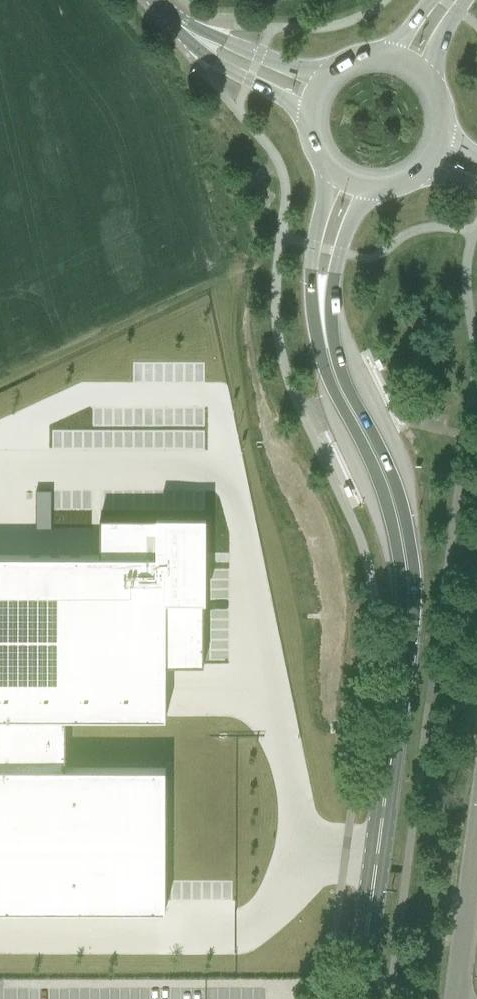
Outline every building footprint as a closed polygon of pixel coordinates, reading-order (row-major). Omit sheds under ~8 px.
[(67,716),(166,715),(167,663),(204,663),(204,516),(101,516),(100,554),(0,554),(0,716),(67,716)] [(0,716),(0,909),(166,909),(167,767),(67,767),(67,716),(0,716)]
